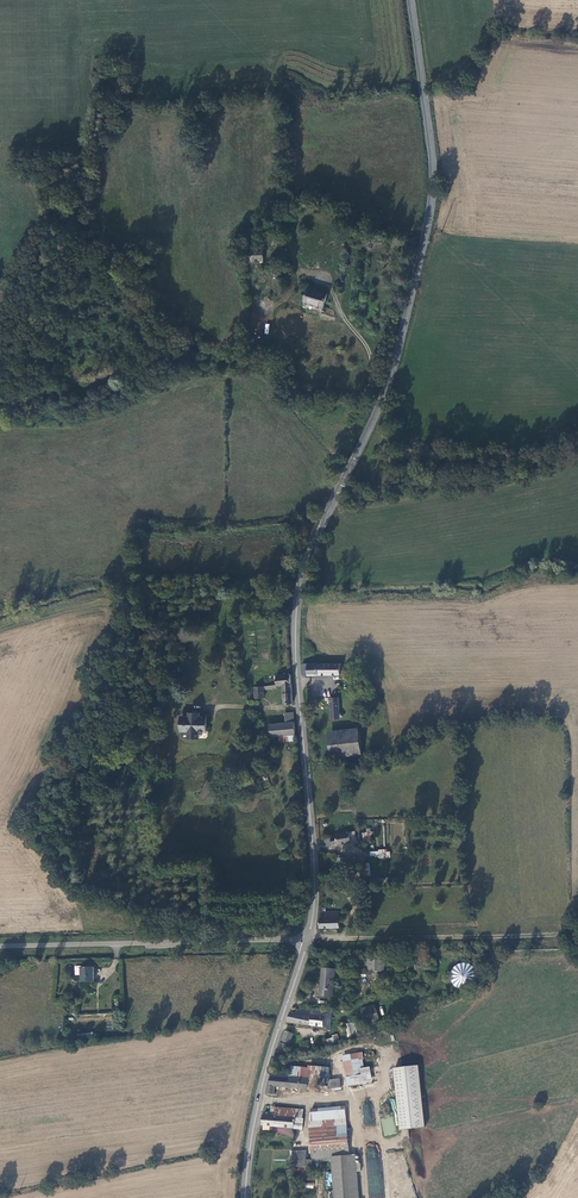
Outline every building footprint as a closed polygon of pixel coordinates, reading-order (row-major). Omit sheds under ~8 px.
[(264,260),(264,248),(252,248),(252,260),(264,260)] [(327,292),(309,287),(305,300),(323,305),(327,292)] [(340,674),(340,663),(302,663),(302,672),(302,675),(340,674)] [(284,703),(292,703),(291,674),(276,676),(277,686),(283,686),(284,703)] [(273,689),(272,685),(247,685),(247,692),(256,692),(256,697),(263,697),(263,689),(273,689)] [(339,712),(339,713),(338,697),(330,697),(331,719),(340,718),(339,717),(340,717),(341,718),(342,718),(342,717),(343,717),(344,716),(344,715),(344,714),(344,713),(343,713),(343,712),(342,712),(341,712),(340,712),(339,712)] [(199,712),(189,712),(189,717),(183,717),(183,731),(189,731),(189,737),(200,737),(200,731),(206,731),(206,717),(199,717),(199,712)] [(293,734),(295,733),(293,712),(285,712),(285,722),(269,723),(270,735),(278,734),(293,734)] [(347,734),(347,735),(349,750),(350,755),(363,753),(361,732),(347,734)] [(329,737),(331,752),(349,750),(347,735),(329,737)] [(355,831),(336,834),(337,836),(326,838),(328,846),(356,841),(355,831)] [(363,833),(364,840),(372,839),(371,831),(368,832),(363,833)] [(380,851),(371,851),(372,855),(378,855),(378,856),(380,856),(380,857),(391,857),(391,851),(387,851),(387,849),(380,849),(380,851)] [(364,876),(371,875),(370,863),(363,864),(364,876)] [(320,912),(319,928),(340,927),(339,912),(320,912)] [(407,956),(407,971),(425,970),(425,955),(407,956)] [(367,957),(367,972),(385,971),(385,956),(367,957)] [(451,987),(473,989),(476,965),(453,963),(451,987)] [(82,975),(82,990),(88,990),(88,993),(94,993),(94,991),(89,991),(89,982),(94,983),(94,968),(81,969),(81,966),(75,966),(74,975),(82,975)] [(320,996),(333,997),(336,970),(323,968),(320,996)] [(375,1005),(361,1009),(366,1026),(380,1022),(375,1005)] [(291,1012),(288,1022),(302,1025),(331,1028),(333,1011),(312,1009),(312,1010),(297,1009),(296,1014),(291,1012)] [(358,1035),(354,1022),(343,1025),(347,1039),(358,1035)] [(293,1034),(285,1031),(281,1042),(289,1045),(293,1034)] [(93,1033),(77,1035),(78,1043),(94,1041),(93,1033)] [(340,1042),(337,1034),(333,1036),(334,1038),(326,1040),(328,1046),(340,1042)] [(303,1048),(287,1051),(289,1045),(281,1042),(277,1052),(285,1055),(285,1056),(303,1052),(303,1048)] [(363,1059),(362,1053),(344,1056),(350,1086),(372,1082),(369,1067),(360,1069),(358,1060),(363,1059)] [(398,1129),(423,1127),(418,1065),(393,1067),(398,1129)] [(309,1067),(309,1069),(291,1067),(290,1073),(290,1077),(309,1079),(308,1089),(328,1091),(328,1089),(329,1080),(330,1068),(309,1067)] [(275,1086),(280,1087),(308,1089),(309,1079),(290,1077),(290,1073),(273,1072),(271,1077),(272,1077),(269,1085),(267,1094),(274,1095),(275,1086)] [(329,1080),(328,1089),(341,1087),(340,1079),(329,1080)] [(264,1116),(263,1116),(262,1125),(294,1128),(295,1118),(275,1116),(275,1108),(275,1107),(271,1107),(271,1112),(265,1112),(264,1116)] [(312,1162),(332,1161),(332,1157),(349,1156),(345,1107),(312,1109),(310,1129),(312,1160),(312,1162)] [(304,1111),(275,1108),(275,1116),(295,1118),(294,1128),(294,1129),(302,1129),(304,1111)] [(277,1127),(277,1135),(293,1136),(293,1128),(277,1127)] [(312,1162),(312,1160),(306,1160),(306,1151),(293,1151),(293,1167),(312,1167),(312,1162)] [(335,1197),(359,1197),(357,1172),(361,1171),(360,1163),(356,1164),(355,1155),(349,1156),(332,1157),(332,1161),(335,1197)]
